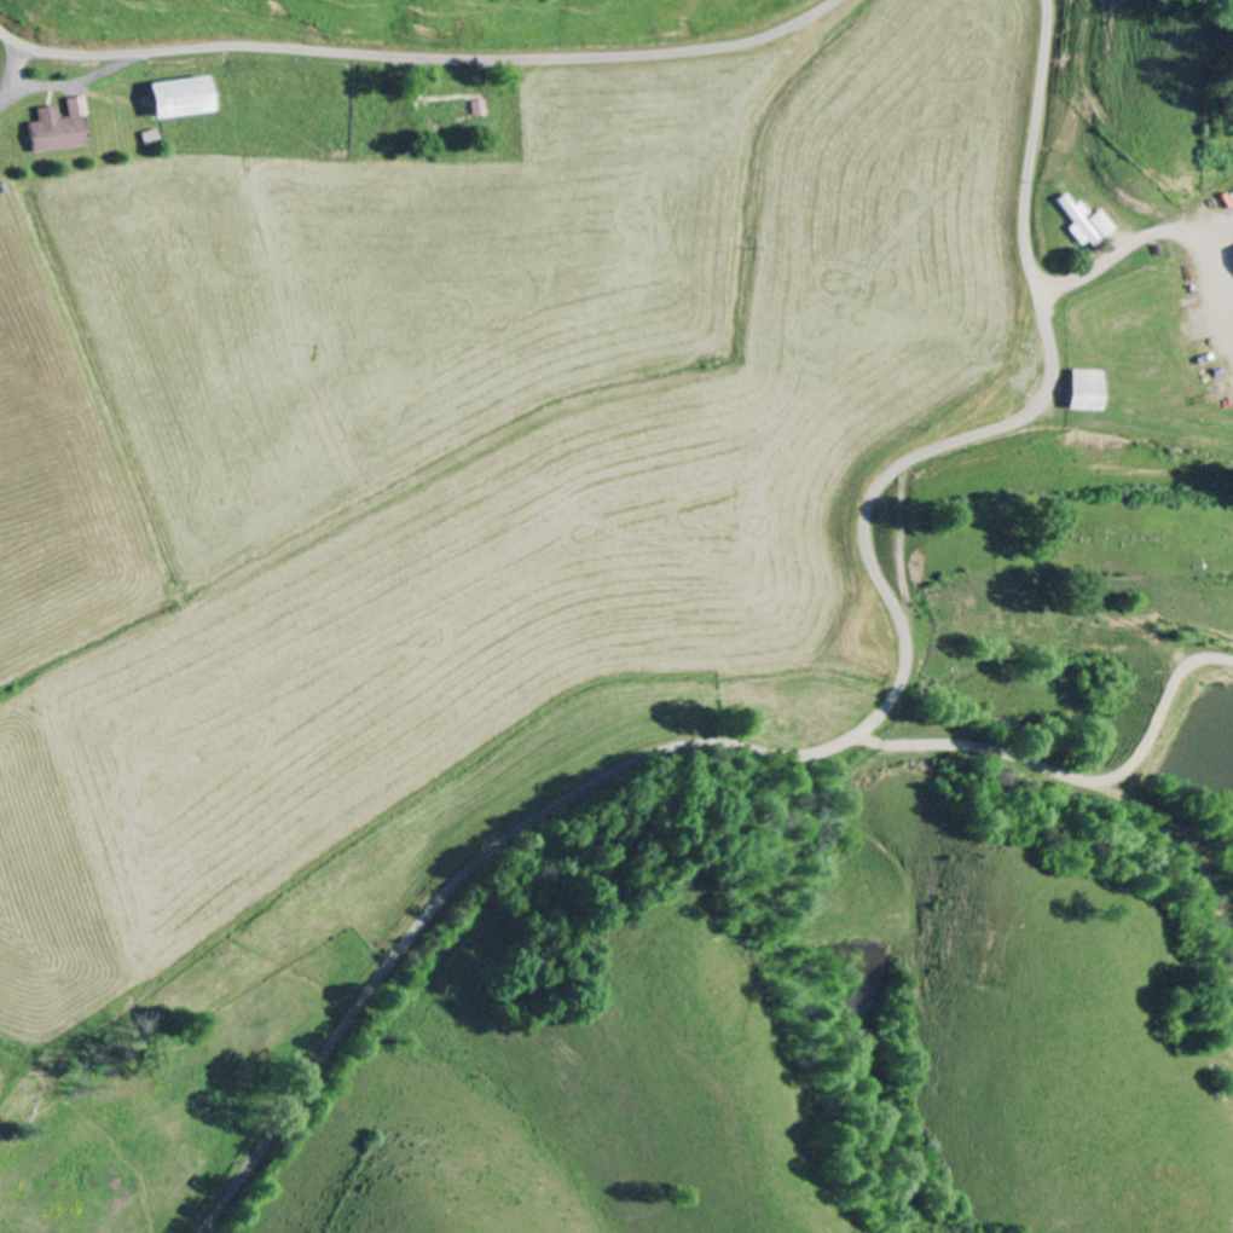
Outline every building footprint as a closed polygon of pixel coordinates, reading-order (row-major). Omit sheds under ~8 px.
[(153,86),(158,121),(217,113),(212,78),(153,86)] [(35,154),(91,147),(88,118),(91,118),(89,98),(70,101),(72,119),(62,120),(61,108),(40,110),(42,123),(31,125),(35,154)] [(472,102),(473,119),(487,117),(485,101),(472,102)] [(1079,207),(1069,194),(1059,202),(1077,225),(1071,230),(1085,248),(1092,242),(1098,249),(1107,242),(1088,219),(1093,214),(1084,202),(1079,207)] [(1107,241),(1121,231),(1106,211),(1092,221),(1107,241)] [(1105,413),(1107,373),(1074,371),(1073,412),(1105,413)]
